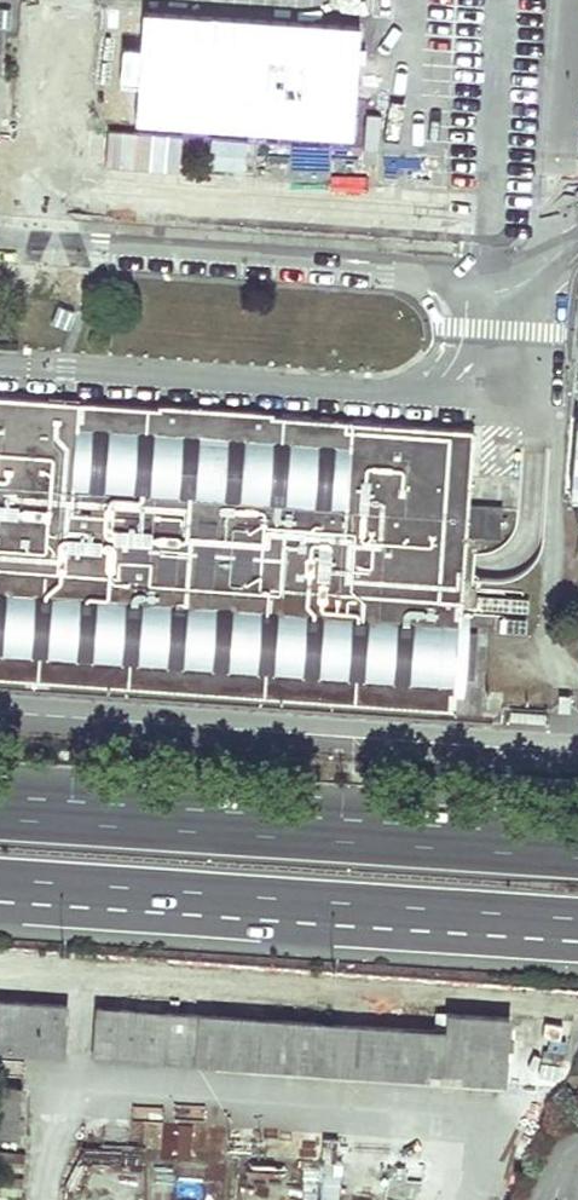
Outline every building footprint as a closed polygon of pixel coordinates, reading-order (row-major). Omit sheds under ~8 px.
[(89,5),(81,110),(355,139),(363,27),(89,5)] [(473,431),(0,397),(0,680),(453,712),(455,680),(474,681),(476,657),(477,635),(459,633),(463,564),(465,534),(500,537),(502,506),(468,504),(473,431)] [(64,1054),(67,1005),(0,1001),(0,1050),(64,1054)] [(96,1007),(93,1057),(504,1085),(508,1017),(446,1012),(445,1030),(96,1007)] [(255,1122),(353,1128),(355,1082),(257,1077),(255,1122)] [(20,1086),(0,1084),(0,1134),(17,1135),(20,1086)]
